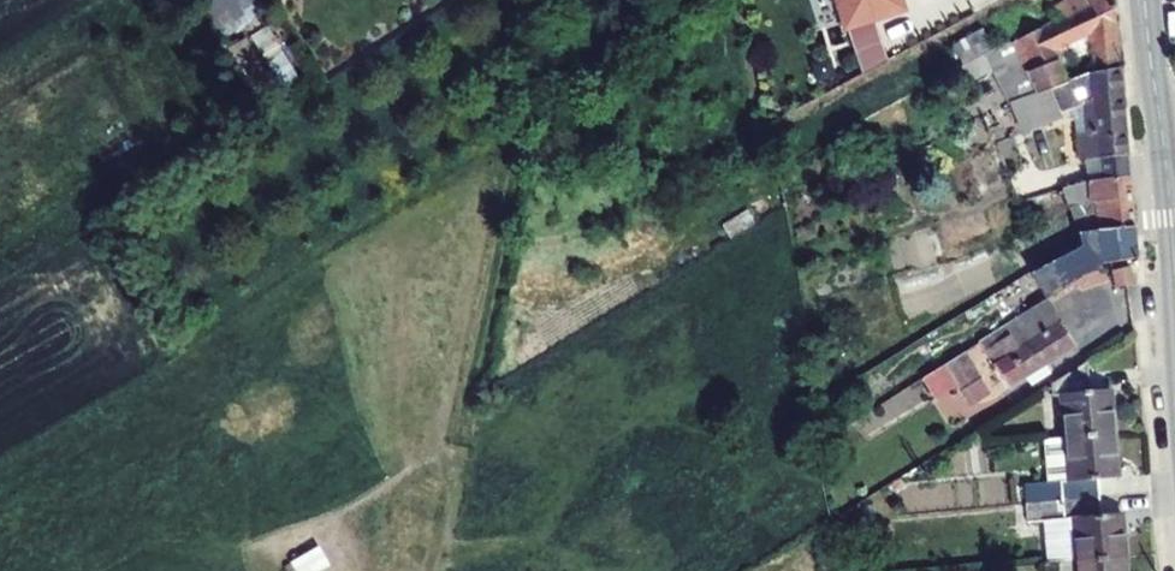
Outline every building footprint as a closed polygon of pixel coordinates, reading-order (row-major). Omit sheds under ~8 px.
[(219,37),(266,8),(261,0),(195,0),(219,37)] [(879,21),(926,0),(870,0),(879,21)] [(1044,93),(1078,81),(1072,65),(1103,51),(1104,61),(1097,62),(1098,71),(1105,70),(1129,59),(1123,0),(1078,0),(1059,10),(1064,21),(1021,44),(1044,93)] [(260,107),(300,88),(271,28),(231,47),(260,107)] [(993,29),(963,46),(973,65),(995,53),(1004,49),(993,29)] [(898,61),(930,44),(924,31),(892,48),(898,61)] [(1019,40),(1004,49),(995,53),(1018,103),(1021,102),(1044,93),(1021,44),(1019,40)] [(1087,108),(1092,160),(1099,159),(1139,155),(1130,67),(1105,70),(1078,81),(1044,93),(1021,102),(1033,134),(1071,120),(1069,114),(1087,108)] [(1099,159),(1101,178),(1141,173),(1139,155),(1099,159)] [(1097,229),(1110,228),(1146,225),(1141,173),(1101,178),(1074,187),(1089,234),(1097,231),(1097,229)] [(1110,228),(1113,261),(1149,258),(1146,225),(1110,228)] [(1097,231),(1099,264),(1113,261),(1110,228),(1097,229),(1097,231)] [(1120,269),(1122,285),(1136,282),(1134,266),(1120,269)] [(988,318),(999,336),(1060,296),(1053,285),(1010,312),(1007,306),(988,318)] [(992,343),(1021,388),(1086,346),(1059,301),(992,343)] [(977,325),(988,343),(999,336),(988,318),(977,325)] [(968,385),(971,391),(992,377),(975,351),(955,364),(968,385)] [(1072,393),(1075,438),(1125,433),(1121,389),(1101,391),(1098,360),(1063,382),(1063,394),(1072,393)] [(931,379),(945,400),(968,385),(955,364),(931,379)] [(1019,505),(1110,497),(1109,478),(1128,476),(1125,433),(1075,438),(1057,439),(1060,481),(1017,485),(1019,505)] [(1070,563),(1087,561),(1136,557),(1132,512),(1112,514),(1110,497),(1019,505),(1021,523),(1037,522),(1066,519),(1070,563)] [(1066,519),(1037,522),(1041,565),(1070,563),(1066,519)] [(848,570),(861,570),(858,554),(845,556),(848,570)] [(1136,557),(1087,561),(1087,570),(1137,570),(1136,557)]
